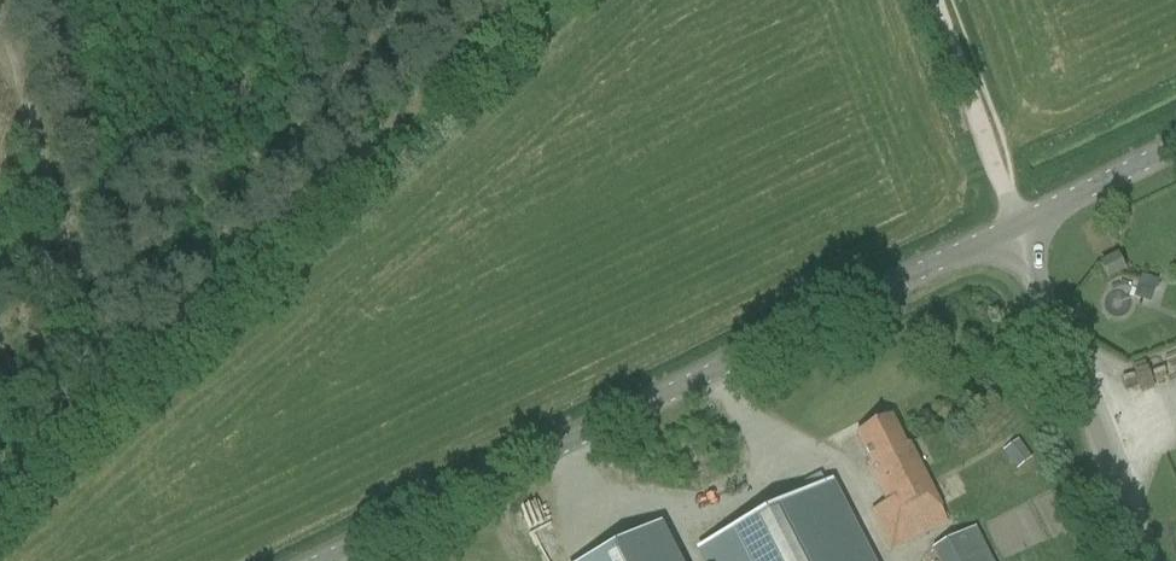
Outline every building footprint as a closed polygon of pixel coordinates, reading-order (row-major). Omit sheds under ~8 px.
[(1117,255),(1098,264),(1107,282),(1126,274),(1117,255)] [(1144,272),(1136,293),(1150,299),(1158,277),(1144,272)] [(872,509),(873,511),(870,513),(891,555),(949,526),(920,468),(909,446),(906,448),(890,418),(856,436),(871,465),(868,467),(885,502),(872,509)] [(1031,460),(1018,441),(1003,452),(1017,470),(1031,460)] [(828,487),(745,529),(703,551),(708,560),(866,560),(828,487)] [(975,529),(933,550),(938,560),(992,560),(975,529)] [(663,537),(615,560),(675,560),(663,537)]
